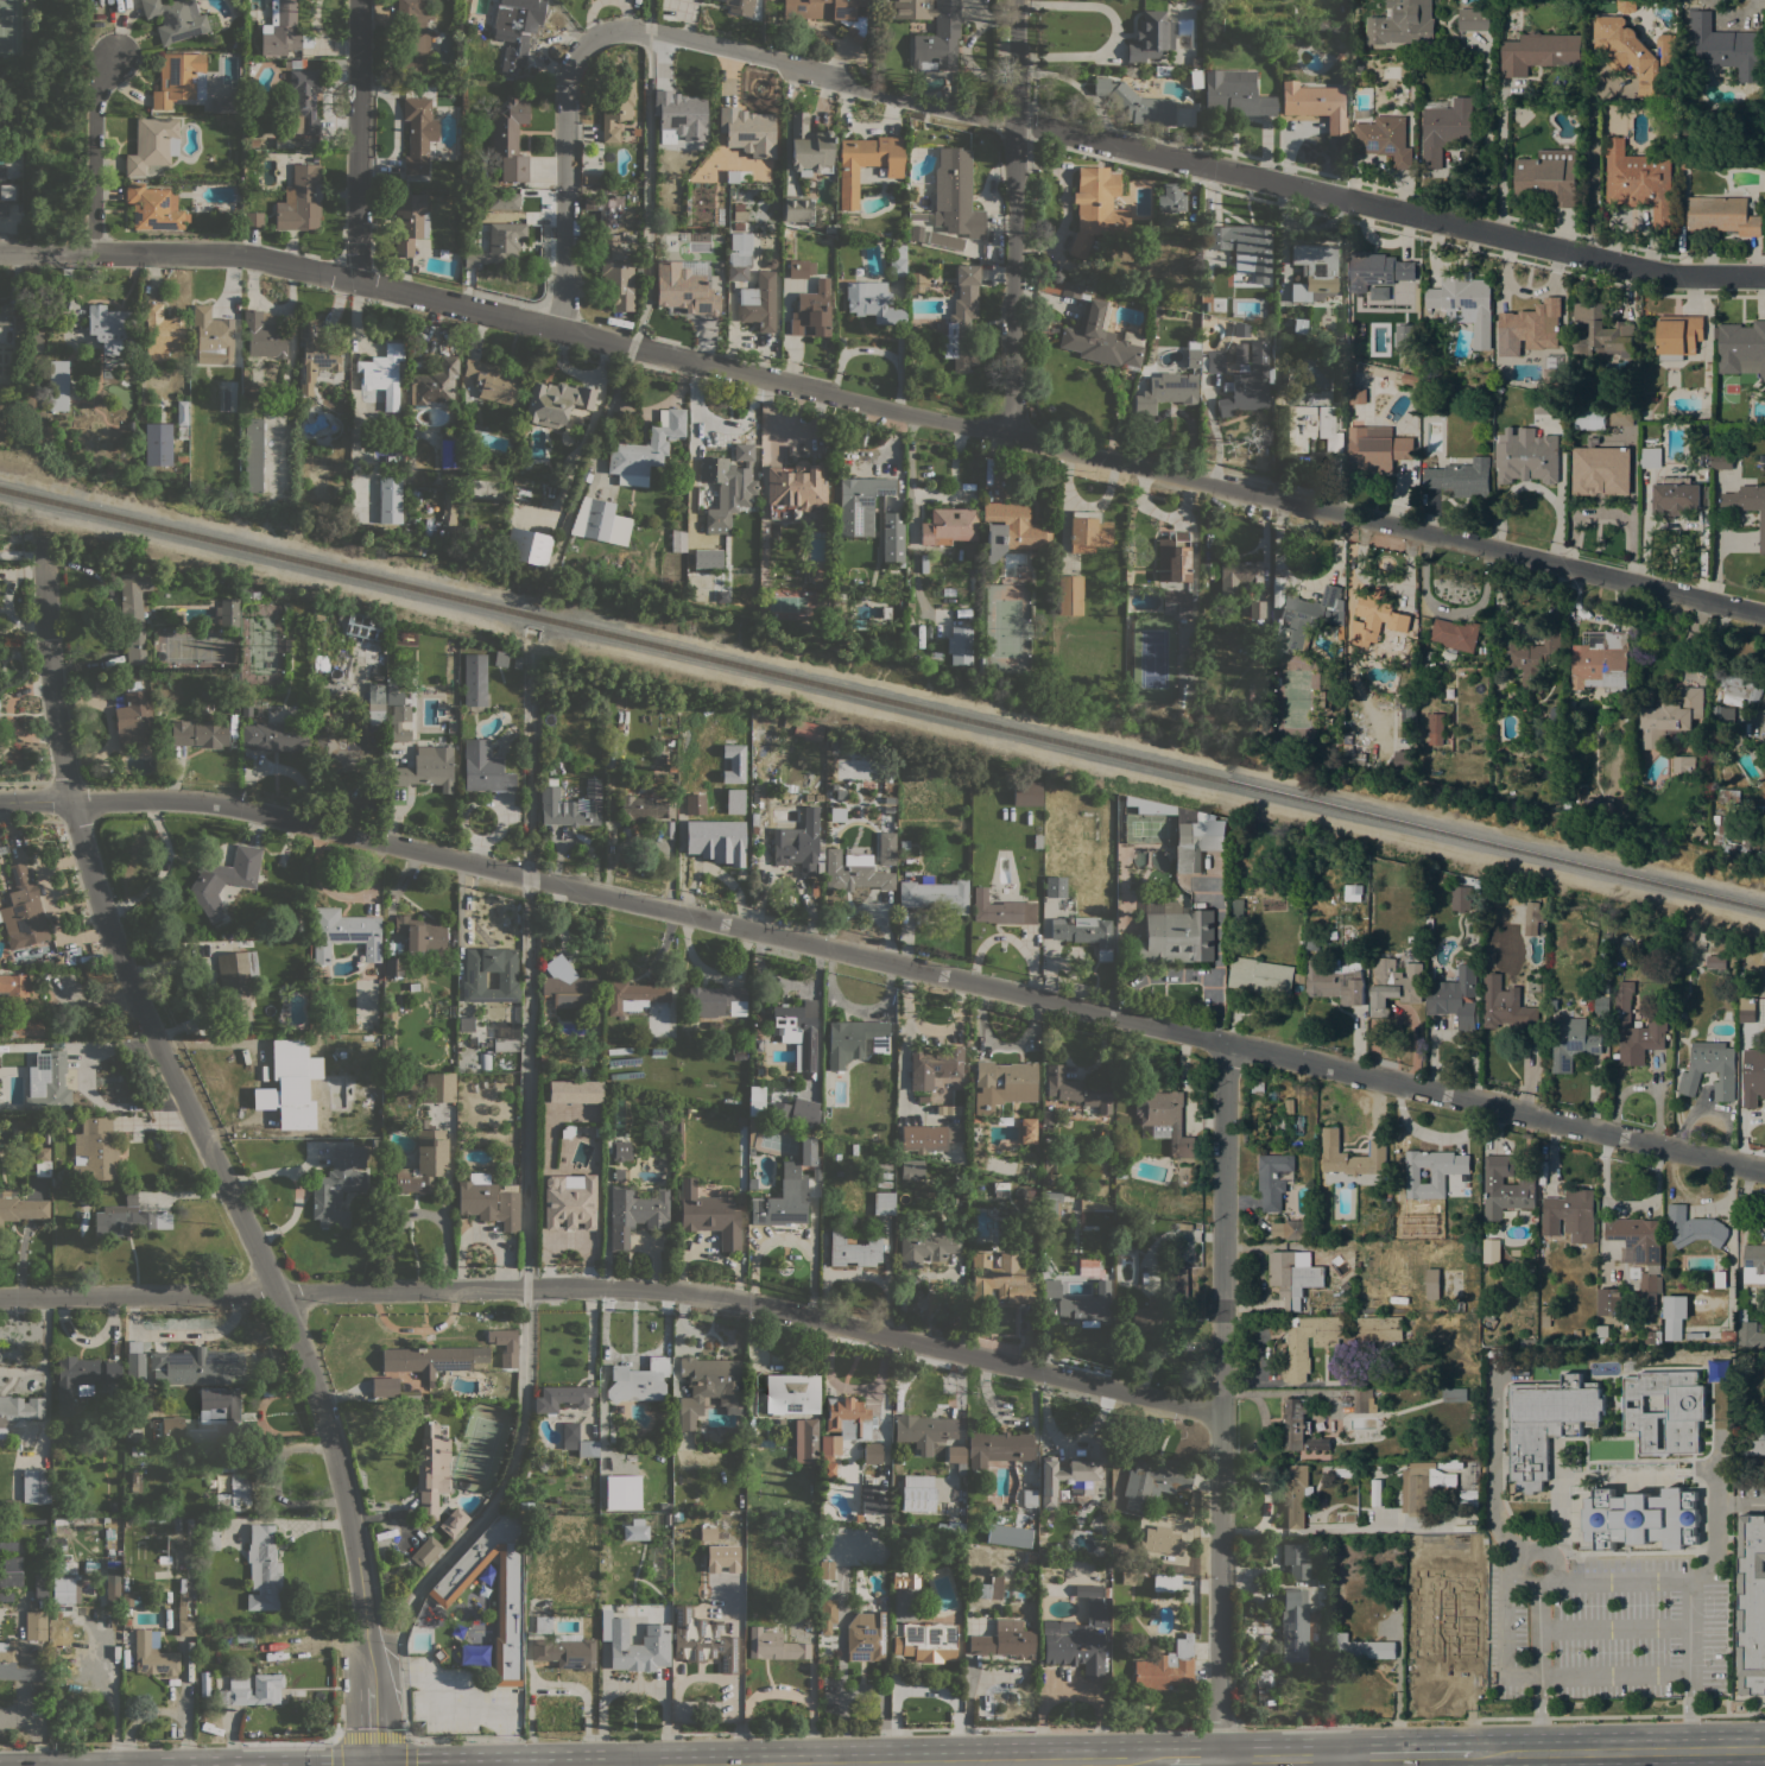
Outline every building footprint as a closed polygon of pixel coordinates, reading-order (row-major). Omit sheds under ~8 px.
[(160,4),(172,0),(194,0),(198,14),(204,13),(205,15),(215,12),(220,27),(169,43),(169,44),(162,46),(156,26),(162,25),(159,14),(145,19),(140,0),(159,0),(160,4)] [(271,25),(272,0),(296,0),(296,33),(302,33),(302,34),(312,36),(312,46),(301,46),(301,50),(286,49),(286,55),(261,55),(261,25),(271,25)] [(396,76),(397,0),(426,0),(426,8),(432,12),(432,19),(426,19),(425,32),(429,32),(428,77),(396,76)] [(496,5),(498,0),(511,2),(511,1),(507,0),(545,0),(544,4),(546,4),(545,11),(544,11),(540,25),(537,24),(534,33),(529,32),(526,43),(527,43),(524,65),(517,63),(514,72),(500,70),(505,46),(518,49),(518,43),(493,38),(494,34),(492,33),(493,29),(495,30),(495,27),(493,27),(493,25),(488,25),(492,4),(496,5)] [(710,1),(710,0),(754,0),(751,17),(728,11),(729,5),(710,1)] [(783,18),(783,0),(868,0),(868,4),(866,4),(866,6),(865,6),(863,17),(865,17),(865,33),(859,44),(850,39),(852,36),(844,31),(848,26),(836,20),(831,20),(831,18),(783,18)] [(892,18),(892,0),(959,0),(959,17),(962,17),(962,23),(959,23),(959,37),(956,37),(956,69),(937,69),(937,71),(919,70),(919,69),(911,69),(911,61),(912,61),(912,34),(935,34),(935,15),(931,15),(931,19),(892,18)] [(1387,17),(1387,0),(1431,0),(1431,18),(1434,18),(1434,37),(1431,37),(1431,44),(1386,44),(1366,44),(1366,17),(1387,17)] [(1617,1),(1636,1),(1636,10),(1630,13),(1622,13),(1617,10),(1617,1)] [(1489,8),(1489,32),(1459,32),(1459,8),(1489,8)] [(1760,32),(1759,63),(1760,63),(1760,82),(1738,82),(1738,67),(1697,67),(1697,43),(1695,43),(1695,39),(1690,39),(1690,24),(1688,24),(1688,8),(1697,8),(1697,11),(1710,11),(1710,32),(1760,32)] [(1173,49),(1160,49),(1160,57),(1145,57),(1145,62),(1126,62),(1126,46),(1127,46),(1127,44),(1139,44),(1139,40),(1137,40),(1137,38),(1135,38),(1135,32),(1138,32),(1138,30),(1139,30),(1139,11),(1164,11),(1164,21),(1173,21),(1173,49)] [(1624,27),(1626,29),(1627,27),(1628,27),(1631,27),(1632,29),(1636,30),(1636,31),(1637,32),(1637,36),(1649,49),(1657,49),(1657,39),(1662,34),(1671,34),(1671,36),(1675,36),(1675,44),(1671,44),(1671,96),(1638,95),(1638,76),(1637,77),(1633,74),(1631,76),(1625,69),(1619,75),(1607,62),(1613,57),(1609,57),(1609,56),(1608,56),(1607,55),(1607,52),(1607,51),(1606,49),(1605,49),(1605,52),(1595,52),(1595,49),(1594,49),(1594,17),(1622,17),(1625,19),(1624,27)] [(1581,36),(1580,65),(1527,65),(1527,77),(1500,77),(1500,61),(1503,61),(1503,31),(1522,31),(1522,34),(1530,34),(1532,32),(1536,32),(1538,34),(1581,36)] [(204,53),(205,89),(197,89),(197,99),(175,99),(175,101),(171,101),(171,109),(151,109),(151,90),(159,90),(159,65),(163,65),(163,53),(204,53)] [(1202,57),(1202,65),(1191,65),(1191,57),(1202,57)] [(301,59),(301,68),(291,68),(291,59),(301,59)] [(6,64),(11,68),(6,74),(1,70),(6,64)] [(1124,65),(1140,67),(1139,72),(1135,76),(1128,76),(1124,72),(1124,65)] [(1156,65),(1171,65),(1171,74),(1156,74),(1156,65)] [(286,70),(320,70),(320,93),(315,93),(315,116),(318,116),(318,134),(304,134),(304,132),(286,132),(286,114),(286,70)] [(1204,114),(1206,70),(1255,70),(1254,96),(1276,96),(1274,114),(1204,114)] [(1173,99),(1172,124),(1132,122),(1132,118),(1130,118),(1130,114),(1126,116),(1107,94),(1094,94),(1095,77),(1109,77),(1109,82),(1118,83),(1121,80),(1139,97),(1173,99)] [(634,95),(635,95),(635,99),(633,99),(633,106),(631,106),(631,109),(633,109),(633,115),(631,115),(631,120),(622,120),(621,122),(616,122),(615,120),(612,120),(612,127),(619,127),(619,143),(602,143),(602,78),(634,78),(634,95)] [(1345,87),(1343,116),(1346,116),(1346,134),(1337,135),(1328,134),(1328,114),(1282,114),(1282,81),(1298,81),(1298,87),(1345,87)] [(706,139),(683,139),(683,134),(678,134),(678,133),(675,133),(675,128),(659,128),(659,114),(654,114),(654,89),(673,89),(673,93),(679,93),(679,95),(685,95),(687,96),(697,96),(697,97),(706,97),(706,139)] [(953,94),(955,97),(955,102),(951,105),(949,105),(945,101),(945,96),(949,94),(953,94)] [(492,116),(494,116),(494,108),(506,108),(506,99),(510,95),(514,95),(518,97),(518,100),(529,100),(529,110),(530,113),(530,118),(527,120),(527,124),(518,124),(518,154),(529,154),(527,179),(498,179),(498,176),(501,176),(501,156),(492,156),(492,116)] [(403,97),(431,97),(431,119),(437,119),(437,141),(428,141),(428,175),(424,175),(424,176),(419,176),(419,175),(404,175),(404,156),(409,156),(409,120),(403,120),(403,97)] [(1472,110),(1470,110),(1472,143),(1445,143),(1445,146),(1442,147),(1442,169),(1423,169),(1422,132),(1423,132),(1423,103),(1448,102),(1448,97),(1472,97),(1472,110)] [(773,145),(774,145),(774,157),(751,157),(751,151),(744,151),(744,150),(741,150),(741,145),(726,145),(726,132),(719,132),(719,106),(739,106),(739,109),(746,109),(746,112),(754,113),(764,113),(772,113),(774,113),(773,145)] [(806,132),(822,132),(824,128),(828,128),(831,131),(830,173),(818,173),(818,169),(816,170),(814,171),(811,170),(810,169),(810,177),(798,177),(799,167),(797,170),(795,170),(792,170),(791,169),(790,167),(791,112),(808,112),(806,132)] [(1405,147),(1411,147),(1411,169),(1393,169),(1393,154),(1374,154),(1374,153),(1354,152),(1354,122),(1374,124),(1374,115),(1405,116),(1405,147)] [(177,156),(170,154),(170,165),(144,164),(144,175),(133,175),(133,176),(125,176),(125,154),(135,154),(137,116),(144,116),(144,118),(178,119),(177,156)] [(840,139),(877,140),(877,137),(903,137),(902,178),(885,177),(886,165),(863,165),(863,166),(858,166),(858,209),(840,209),(840,139)] [(1625,138),(1624,156),(1671,156),(1670,229),(1653,229),(1653,203),(1640,203),(1637,205),(1628,205),(1626,202),(1606,202),(1606,157),(1605,157),(1605,153),(1606,153),(1607,138),(1625,138)] [(970,209),(985,209),(985,239),(967,239),(967,233),(945,233),(945,226),(932,226),(932,211),(935,211),(935,169),(938,165),(938,146),(961,146),(961,150),(970,150),(970,209)] [(1575,150),(1575,159),(1576,159),(1576,162),(1579,162),(1579,169),(1575,169),(1575,194),(1576,194),(1576,208),(1551,207),(1552,194),(1514,192),(1514,159),(1537,159),(1538,150),(1575,150)] [(1682,153),(1696,153),(1696,169),(1681,167),(1682,153)] [(320,164),(320,184),(315,184),(314,202),(321,202),(320,216),(318,216),(318,227),(306,227),(306,229),(274,229),(276,210),(295,210),(295,186),(292,186),(293,164),(320,164)] [(1077,203),(1073,203),(1073,191),(1077,191),(1077,166),(1108,166),(1108,172),(1119,172),(1119,196),(1112,196),(1112,209),(1130,209),(1128,234),(1101,234),(1101,232),(1092,232),(1092,238),(1083,260),(1067,253),(1076,230),(1077,230),(1077,203)] [(170,188),(170,190),(177,190),(177,210),(183,210),(183,213),(189,213),(189,222),(183,222),(183,229),(133,228),(133,202),(126,202),(126,182),(144,182),(144,188),(170,188)] [(1157,211),(1157,195),(1163,195),(1163,183),(1176,183),(1176,189),(1181,189),(1181,195),(1185,195),(1185,210),(1157,211)] [(14,198),(0,198),(0,184),(14,184),(14,198)] [(489,191),(520,192),(520,209),(489,208),(489,191)] [(429,238),(413,238),(413,257),(396,257),(396,240),(400,240),(400,214),(394,214),(394,192),(425,192),(425,210),(429,210),(429,238)] [(613,198),(613,227),(599,227),(600,209),(583,209),(583,197),(607,197),(607,198),(613,198)] [(812,224),(806,224),(806,221),(784,221),(784,197),(809,197),(809,198),(812,200),(812,224)] [(1747,197),(1747,201),(1753,201),(1753,215),(1761,216),(1760,236),(1739,236),(1739,230),(1687,229),(1688,197),(1747,197)] [(262,228),(245,228),(245,211),(264,211),(262,228)] [(747,211),(747,220),(733,220),(733,211),(747,211)] [(526,238),(519,238),(519,251),(517,251),(517,259),(510,258),(510,261),(495,261),(495,262),(479,262),(479,266),(464,266),(464,248),(477,248),(477,252),(488,252),(489,223),(526,223),(526,238)] [(824,223),(835,223),(835,232),(824,233),(824,223)] [(921,241),(910,239),(912,224),(923,227),(921,241)] [(1270,273),(1234,273),(1234,254),(1233,254),(1233,249),(1208,249),(1208,226),(1270,226),(1270,273)] [(792,230),(790,238),(782,235),(784,228),(792,230)] [(964,239),(961,249),(928,242),(930,230),(964,239)] [(749,268),(747,268),(747,280),(728,280),(728,252),(736,252),(736,249),(730,249),(730,233),(752,233),(752,265),(749,268)] [(633,310),(613,310),(613,304),(611,304),(609,302),(609,299),(605,298),(605,295),(602,295),(602,274),(600,274),(601,234),(619,234),(618,247),(620,247),(622,249),(622,257),(633,257),(633,310)] [(778,239),(777,245),(770,243),(771,236),(778,239)] [(906,276),(888,276),(888,258),(893,258),(893,245),(905,245),(905,258),(906,258),(906,276)] [(1336,245),(1336,291),(1335,291),(1335,295),(1322,295),(1322,299),(1310,299),(1310,302),(1291,300),(1291,283),(1310,283),(1310,276),(1307,276),(1307,264),(1291,264),(1291,245),(1336,245)] [(1354,292),(1354,252),(1371,252),(1371,254),(1385,254),(1385,257),(1396,257),(1396,260),(1399,260),(1399,261),(1413,261),(1415,261),(1415,280),(1393,280),(1393,284),(1367,284),(1367,292),(1354,292)] [(789,260),(808,260),(808,261),(815,261),(815,274),(806,274),(806,278),(789,278),(789,260)] [(656,261),(706,261),(706,286),(713,286),(713,293),(720,293),(720,318),(691,318),(691,312),(666,312),(666,306),(654,306),(656,261)] [(1201,278),(1202,261),(1213,261),(1213,278),(1201,278)] [(979,265),(979,284),(978,284),(978,317),(969,317),(969,341),(978,341),(978,365),(968,365),(968,372),(953,372),(954,357),(943,356),(943,334),(945,334),(945,321),(949,321),(949,314),(954,314),(954,298),(959,298),(959,284),(956,284),(956,264),(979,265)] [(774,331),(758,331),(758,327),(753,321),(739,321),(739,319),(738,319),(736,304),(739,304),(739,287),(757,287),(757,271),(774,271),(774,331)] [(928,272),(926,285),(923,285),(923,291),(916,291),(916,295),(907,295),(909,272),(928,272)] [(1489,279),(1489,309),(1491,309),(1491,350),(1473,349),(1473,322),(1445,322),(1445,311),(1441,311),(1441,308),(1425,308),(1425,289),(1442,289),(1442,286),(1441,286),(1441,272),(1466,272),(1466,280),(1472,280),(1472,279),(1489,279)] [(1082,285),(1078,299),(1037,289),(1037,274),(1064,281),(1082,285)] [(797,292),(816,292),(816,277),(828,277),(828,335),(790,335),(790,318),(791,318),(791,311),(797,311),(797,292)] [(1369,285),(1368,302),(1411,304),(1412,281),(1393,280),(1392,286),(1369,285)] [(891,303),(886,303),(886,306),(892,306),(892,309),(905,308),(905,323),(874,323),(874,311),(848,311),(848,299),(846,299),(847,281),(886,281),(886,291),(891,291),(891,303)] [(1499,338),(1499,315),(1517,315),(1517,305),(1543,305),(1543,296),(1561,296),(1561,317),(1558,317),(1557,347),(1537,347),(1537,340),(1499,338)] [(1114,333),(1113,338),(1120,341),(1121,338),(1121,340),(1124,330),(1144,335),(1137,366),(1120,361),(1119,367),(1078,356),(1078,352),(1058,347),(1063,325),(1077,329),(1084,299),(1089,299),(1089,298),(1105,302),(1103,304),(1109,305),(1103,330),(1114,333)] [(1208,302),(1209,310),(1201,310),(1201,302),(1208,302)] [(163,318),(170,318),(170,316),(178,315),(185,316),(185,322),(184,322),(184,350),(167,350),(167,360),(146,360),(146,303),(163,303),(163,318)] [(1605,303),(1605,328),(1612,328),(1612,321),(1626,321),(1626,324),(1632,324),(1632,359),(1620,359),(1620,354),(1606,354),(1606,357),(1595,357),(1595,349),(1592,349),(1592,355),(1576,355),(1576,335),(1589,335),(1589,322),(1573,322),(1573,303),(1605,303)] [(134,333),(134,354),(102,354),(102,341),(95,341),(95,334),(88,334),(88,304),(107,304),(107,310),(138,310),(138,333),(134,333)] [(233,363),(197,362),(198,328),(192,328),(192,304),(211,304),(210,319),(221,319),(221,318),(233,318),(233,363)] [(274,329),(290,329),(290,340),(285,340),(285,344),(287,344),(287,352),(285,359),(276,359),(276,356),(248,356),(248,327),(243,327),(243,310),(261,310),(261,312),(268,312),(268,315),(274,315),(274,329)] [(1703,341),(1695,341),(1695,354),(1683,354),(1683,361),(1658,360),(1658,316),(1703,316),(1703,341)] [(1304,335),(1292,333),(1293,317),(1307,319),(1304,335)] [(1753,319),(1764,320),(1764,382),(1759,382),(1760,373),(1717,372),(1717,356),(1719,356),(1720,335),(1713,335),(1713,330),(1719,330),(1719,324),(1740,324),(1740,327),(1752,327),(1753,319)] [(303,337),(298,337),(298,322),(316,322),(316,335),(329,335),(329,338),(344,338),(344,350),(340,350),(340,356),(341,356),(341,369),(331,369),(331,373),(328,373),(328,376),(315,376),(315,381),(312,381),(312,395),(303,395),(303,337)] [(1250,325),(1248,336),(1233,336),(1234,322),(1250,325)] [(1394,353),(1412,353),(1413,325),(1395,325),(1394,353)] [(43,352),(30,352),(30,330),(43,331),(43,352)] [(1232,380),(1231,380),(1231,372),(1250,373),(1250,340),(1267,340),(1266,403),(1267,403),(1267,407),(1254,407),(1254,410),(1233,409),(1233,414),(1217,416),(1216,399),(1232,397),(1232,381),(1232,380)] [(369,387),(369,390),(360,390),(360,376),(362,376),(362,369),(355,369),(355,360),(371,361),(371,356),(385,356),(385,342),(403,342),(403,360),(398,359),(397,388),(398,388),(398,411),(384,410),(384,388),(369,387)] [(1223,352),(1223,373),(1207,373),(1207,371),(1200,371),(1200,356),(1207,356),(1207,350),(1223,352)] [(439,369),(439,355),(458,355),(458,376),(454,376),(454,407),(435,407),(422,409),(413,409),(413,404),(410,404),(411,374),(426,374),(426,369),(439,369)] [(46,406),(46,357),(68,359),(67,410),(49,409),(49,406),(46,406)] [(493,365),(493,367),(504,369),(504,367),(524,372),(518,400),(517,406),(479,397),(481,387),(474,385),(476,378),(462,374),(466,357),(493,365)] [(1196,404),(1183,404),(1183,403),(1181,403),(1181,401),(1156,401),(1156,414),(1134,414),(1134,394),(1141,394),(1141,390),(1149,390),(1149,376),(1159,376),(1159,372),(1177,372),(1177,374),(1187,374),(1187,373),(1196,373),(1196,404)] [(1712,378),(1712,387),(1703,387),(1703,376),(1712,378)] [(574,387),(574,384),(596,390),(592,410),(572,405),(572,407),(569,409),(567,409),(562,425),(555,429),(534,424),(534,422),(524,419),(532,381),(544,385),(544,382),(555,385),(555,384),(558,381),(564,382),(565,385),(574,387)] [(198,405),(204,405),(204,412),(198,412),(198,420),(190,420),(190,398),(200,398),(198,405)] [(1533,414),(1533,398),(1557,399),(1557,400),(1565,400),(1565,417),(1555,417),(1555,414),(1533,414)] [(188,425),(186,425),(186,438),(178,438),(178,425),(177,425),(177,400),(188,400),(188,425)] [(1333,406),(1333,432),(1343,432),(1343,452),(1324,451),(1324,437),(1307,436),(1305,452),(1286,451),(1286,405),(1333,406)] [(645,444),(645,443),(649,444),(650,424),(666,425),(666,409),(685,409),(684,438),(673,438),(673,439),(666,439),(666,435),(664,435),(663,439),(669,441),(668,455),(663,454),(662,466),(649,464),(647,487),(618,485),(618,473),(607,473),(609,442),(645,444)] [(1634,425),(1609,425),(1609,410),(1634,410),(1634,425)] [(1572,429),(1604,430),(1604,412),(1573,411),(1572,429)] [(1647,411),(1647,420),(1639,419),(1639,411),(1647,411)] [(262,437),(265,437),(265,444),(262,444),(262,492),(245,492),(245,418),(262,418),(262,437)] [(171,466),(145,464),(145,423),(171,423),(171,466)] [(1348,469),(1349,439),(1348,439),(1348,428),(1356,426),(1366,428),(1366,426),(1393,428),(1392,441),(1413,441),(1413,460),(1383,460),(1383,469),(1348,469)] [(1557,482),(1555,482),(1555,485),(1544,483),(1544,482),(1542,482),(1542,479),(1530,479),(1530,481),(1522,481),(1522,479),(1512,479),(1512,483),(1498,483),(1498,468),(1495,468),(1495,442),(1499,442),(1499,435),(1505,435),(1505,428),(1513,428),(1513,436),(1517,436),(1517,429),(1535,429),(1535,437),(1542,437),(1542,435),(1557,435),(1557,482)] [(758,432),(758,445),(744,445),(745,432),(758,432)] [(458,436),(458,468),(441,468),(441,436),(458,436)] [(1607,448),(1628,449),(1628,468),(1599,468),(1599,466),(1587,466),(1587,470),(1575,469),(1576,457),(1571,457),(1571,448),(1600,448),(1600,439),(1607,439),(1607,448)] [(1726,439),(1726,451),(1716,451),(1716,439),(1726,439)] [(1639,448),(1660,448),(1660,468),(1639,468),(1639,448)] [(1732,454),(1732,469),(1712,469),(1712,452),(1732,454)] [(1472,464),(1472,456),(1489,456),(1489,498),(1455,498),(1455,492),(1443,492),(1443,488),(1423,488),(1423,468),(1444,469),(1444,464),(1472,464)] [(730,533),(706,533),(706,527),(704,527),(706,508),(717,508),(717,481),(698,481),(698,457),(729,457),(728,467),(757,467),(757,494),(749,494),(749,506),(738,506),(738,512),(730,512),(730,533)] [(792,467),(792,464),(797,458),(804,460),(808,462),(808,464),(815,464),(817,461),(827,461),(825,505),(809,505),(809,507),(806,511),(802,511),(798,507),(798,505),(766,505),(767,466),(792,467)] [(582,468),(586,469),(587,467),(589,468),(588,471),(590,471),(587,481),(578,479),(582,468)] [(480,470),(465,471),(465,480),(480,479),(480,470)] [(378,523),(401,523),(400,476),(377,476),(378,523)] [(894,494),(873,494),(873,536),(839,536),(839,477),(894,479),(894,494)] [(1712,485),(1712,508),(1685,508),(1685,515),(1683,515),(1683,518),(1676,518),(1676,515),(1675,515),(1671,520),(1666,520),(1662,515),(1662,514),(1653,514),(1653,485),(1656,482),(1656,481),(1658,479),(1659,477),(1662,477),(1689,477),(1689,485),(1712,485)] [(1739,486),(1764,486),(1764,554),(1759,553),(1759,511),(1741,509),(1741,508),(1721,508),(1721,493),(1734,493),(1734,492),(1739,492),(1739,486)] [(442,524),(443,514),(442,514),(443,508),(447,488),(457,489),(455,525),(442,524)] [(615,504),(607,542),(569,533),(582,495),(615,504)] [(1012,504),(1027,504),(1027,524),(1037,524),(1037,527),(1051,527),(1051,549),(1004,547),(1004,550),(989,563),(983,563),(983,555),(986,555),(986,530),(985,530),(985,523),(1002,523),(1002,520),(981,520),(982,501),(1012,502),(1012,504)] [(976,508),(976,539),(950,539),(950,544),(919,544),(919,523),(931,523),(931,508),(976,508)] [(1101,512),(1101,521),(1112,521),(1111,546),(1093,545),(1093,553),(1070,552),(1070,544),(1069,544),(1069,518),(1071,518),(1071,511),(1101,512)] [(903,561),(883,561),(883,512),(903,512),(903,561)] [(552,537),(545,566),(502,556),(510,526),(552,537)] [(685,551),(671,551),(671,528),(685,532),(685,551)] [(1157,538),(1166,538),(1166,537),(1172,536),(1172,532),(1188,531),(1188,546),(1189,546),(1189,581),(1157,582),(1157,575),(1157,538)] [(722,550),(722,568),(694,568),(694,549),(722,550)] [(1220,578),(1201,578),(1201,558),(1215,558),(1215,562),(1253,562),(1253,561),(1261,561),(1261,584),(1253,584),(1253,583),(1238,583),(1238,597),(1220,597),(1220,583),(1220,578)] [(145,590),(146,609),(141,609),(145,664),(127,665),(122,595),(120,595),(119,572),(152,571),(153,590),(145,590)] [(1057,614),(1057,576),(1082,576),(1081,615),(1057,614)] [(906,600),(906,583),(911,583),(911,600),(913,600),(912,612),(905,612),(906,600)] [(1298,596),(1297,599),(1312,602),(1312,601),(1320,603),(1326,583),(1342,588),(1336,608),(1335,608),(1331,620),(1323,618),(1321,628),(1312,627),(1305,653),(1289,650),(1288,653),(1277,650),(1283,626),(1289,628),(1290,622),(1278,619),(1285,593),(1298,596)] [(1379,602),(1392,605),(1391,612),(1410,616),(1406,633),(1386,628),(1387,622),(1381,621),(1377,643),(1369,640),(1368,647),(1352,644),(1352,620),(1365,622),(1366,620),(1365,620),(1365,618),(1355,615),(1361,591),(1373,595),(1375,587),(1385,588),(1383,597),(1380,597),(1379,602)] [(252,588),(252,590),(260,590),(260,600),(241,600),(241,588),(252,588)] [(728,590),(728,601),(715,602),(715,590),(728,590)] [(238,599),(238,627),(220,627),(220,625),(217,625),(217,618),(220,618),(221,599),(238,599)] [(1264,618),(1248,618),(1248,600),(1265,600),(1264,618)] [(344,610),(342,621),(323,619),(322,621),(314,620),(315,616),(312,616),(314,602),(344,610)] [(349,612),(384,619),(379,641),(344,633),(349,612)] [(1473,653),(1442,646),(1443,643),(1429,640),(1434,618),(1464,626),(1464,624),(1469,625),(1470,621),(1480,624),(1473,653)] [(972,664),(950,664),(951,653),(947,653),(947,637),(951,637),(951,625),(972,626),(972,664)] [(1523,667),(1503,666),(1504,638),(1520,638),(1520,644),(1531,645),(1542,646),(1542,631),(1561,631),(1560,647),(1557,647),(1556,662),(1542,662),(1542,688),(1523,686),(1523,681),(1523,667)] [(1628,632),(1627,694),(1605,692),(1605,685),(1581,684),(1581,690),(1571,690),(1573,645),(1588,645),(1588,647),(1595,647),(1595,643),(1605,643),(1605,632),(1628,632)] [(366,648),(384,648),(384,666),(366,666),(366,648)] [(496,650),(510,652),(506,667),(493,665),(496,650)] [(463,705),(464,653),(486,653),(486,705),(463,705)] [(513,667),(515,657),(523,658),(520,669),(513,667)] [(1428,664),(1434,663),(1437,675),(1431,676),(1428,664)] [(1725,669),(1755,677),(1755,675),(1764,677),(1757,707),(1747,704),(1748,700),(1744,698),(1741,707),(1722,702),(1726,688),(1720,686),(1725,669)] [(124,692),(126,691),(125,683),(139,681),(140,690),(147,689),(154,742),(119,747),(114,707),(126,705),(124,692)] [(384,724),(367,724),(368,683),(384,683),(384,724)] [(1640,708),(1662,708),(1662,703),(1679,703),(1679,688),(1702,688),(1702,719),(1691,719),(1691,729),(1690,729),(1690,734),(1665,734),(1665,749),(1640,749),(1640,728),(1640,708)] [(1316,690),(1329,690),(1328,708),(1316,708),(1316,690)] [(385,704),(386,694),(393,694),(392,704),(385,704)] [(397,741),(397,740),(391,740),(392,704),(404,704),(404,705),(409,705),(409,711),(404,711),(403,716),(400,716),(400,729),(411,729),(411,740),(405,740),(405,741),(397,741)] [(252,716),(242,715),(242,705),(252,705),(252,716)] [(1734,708),(1734,727),(1720,727),(1720,728),(1712,728),(1713,707),(1715,707),(1715,705),(1720,705),(1720,707),(1734,708)] [(1549,708),(1561,708),(1561,755),(1549,755),(1549,708)] [(320,724),(312,723),(312,710),(321,710),(320,724)] [(1429,714),(1444,714),(1443,734),(1428,734),(1429,714)] [(796,719),(823,726),(820,741),(792,734),(796,719)] [(172,745),(172,721),(189,721),(189,723),(201,722),(201,721),(221,721),(221,722),(228,722),(228,745),(221,745),(221,748),(214,748),(214,747),(201,747),(201,745),(172,745)] [(273,722),(273,724),(278,724),(278,723),(285,723),(285,724),(309,724),(309,751),(255,749),(255,746),(241,746),(242,724),(255,724),(255,722),(273,722)] [(488,757),(502,757),(502,773),(514,773),(514,791),(464,791),(464,739),(488,739),(488,757)] [(743,744),(721,744),(721,757),(728,757),(728,769),(721,769),(721,783),(743,782),(743,744)] [(453,771),(451,793),(441,793),(441,784),(406,783),(406,785),(392,785),(392,767),(413,767),(415,754),(416,754),(416,746),(451,746),(450,771),(453,771)] [(1413,751),(1413,773),(1402,773),(1403,768),(1393,767),(1394,751),(1413,751)] [(1695,757),(1695,773),(1672,773),(1672,757),(1695,757)] [(852,758),(851,778),(869,779),(870,759),(852,758)] [(600,824),(577,824),(577,827),(570,827),(570,824),(542,824),(542,802),(539,802),(539,786),(558,786),(558,800),(576,800),(576,798),(586,798),(586,778),(600,778),(600,824)] [(1013,804),(1013,781),(1040,781),(1040,804),(1013,804)] [(801,783),(801,791),(797,791),(797,792),(795,792),(795,791),(786,791),(786,783),(801,783)] [(747,798),(732,798),(732,785),(746,784),(747,798)] [(1719,795),(1712,795),(1712,784),(1720,784),(1720,790),(1740,791),(1739,803),(1719,802),(1719,795)] [(742,814),(743,789),(725,788),(725,813),(742,814)] [(706,793),(706,798),(713,798),(713,802),(714,802),(714,795),(723,795),(725,815),(706,816),(706,814),(687,815),(685,795),(706,793)] [(1564,793),(1571,793),(1571,809),(1563,809),(1564,793)] [(673,803),(673,817),(646,817),(646,819),(633,819),(633,821),(621,821),(621,796),(633,796),(633,797),(644,797),(644,799),(654,799),(654,803),(673,803)] [(1176,814),(1135,814),(1135,805),(1125,805),(1125,796),(1216,818),(1216,821),(1225,821),(1225,850),(1201,850),(1201,873),(1175,873),(1175,844),(1176,844),(1176,814)] [(1613,818),(1587,818),(1587,803),(1613,803),(1613,818)] [(817,856),(816,875),(799,875),(799,861),(791,861),(791,857),(783,857),(783,860),(773,860),(774,844),(773,844),(773,828),(783,829),(783,827),(796,828),(796,831),(803,831),(804,805),(818,805),(817,856)] [(759,825),(751,825),(752,812),(759,814),(759,825)] [(1731,816),(1729,834),(1726,834),(1726,838),(1741,844),(1742,828),(1754,829),(1753,840),(1747,840),(1746,856),(1712,846),(1713,825),(1710,824),(1712,815),(1731,816)] [(747,854),(685,854),(685,821),(703,819),(703,816),(717,816),(717,821),(719,821),(719,836),(727,836),(727,831),(747,831),(747,854)] [(1698,825),(1706,834),(1697,841),(1690,833),(1698,825)] [(878,866),(878,831),(896,831),(896,866),(878,866)] [(4,853),(0,839),(0,834),(4,833),(8,852),(4,853)] [(1033,835),(1042,835),(1042,848),(1033,848),(1033,835)] [(909,849),(899,849),(899,840),(909,840),(909,849)] [(1333,866),(1304,860),(1308,841),(1318,842),(1316,852),(1335,854),(1333,866)] [(261,848),(258,872),(265,873),(264,885),(255,884),(255,888),(238,885),(236,892),(233,893),(226,905),(227,910),(222,912),(223,916),(210,924),(200,906),(198,907),(188,890),(205,862),(232,867),(235,843),(261,848)] [(894,872),(894,890),(878,890),(878,886),(852,886),(852,887),(847,887),(847,890),(824,890),(825,862),(849,862),(849,865),(873,865),(873,872),(894,872)] [(968,879),(967,914),(954,914),(954,907),(898,907),(898,880),(907,881),(916,881),(916,884),(921,884),(921,875),(935,875),(934,884),(955,884),(955,879),(968,879)] [(1065,897),(1045,897),(1045,876),(1067,876),(1065,897)] [(1,922),(0,917),(0,908),(21,901),(17,885),(33,880),(50,938),(12,949),(7,935),(10,933),(6,920),(1,922)] [(995,923),(995,920),(973,920),(973,886),(987,887),(987,904),(1001,904),(1001,901),(1036,901),(1036,924),(995,923)] [(1451,886),(1470,887),(1470,910),(1464,910),(1464,913),(1457,913),(1457,910),(1451,910),(1451,886)] [(1233,899),(1244,899),(1242,925),(1232,925),(1233,899)] [(1194,913),(1194,911),(1213,910),(1214,961),(1151,961),(1134,961),(1134,941),(1145,941),(1145,913),(1163,913),(1163,901),(1176,900),(1179,906),(1179,913),(1194,913)] [(1524,925),(1525,901),(1538,903),(1537,926),(1524,925)] [(329,964),(325,964),(324,966),(320,966),(318,963),(314,963),(314,938),(312,938),(314,907),(340,907),(340,916),(380,917),(380,962),(365,961),(365,942),(329,942),(329,964)] [(447,957),(407,957),(407,931),(394,931),(394,914),(409,914),(409,919),(445,919),(447,957)] [(1099,917),(1099,919),(1111,919),(1111,961),(1096,961),(1096,942),(1073,942),(1073,941),(1064,941),(1064,939),(1050,939),(1050,918),(1063,918),(1063,922),(1064,922),(1064,924),(1074,924),(1074,917),(1099,917)] [(1693,943),(1675,938),(1677,928),(1696,931),(1693,943)] [(1320,942),(1318,951),(1305,949),(1308,938),(1320,942)] [(1600,938),(1609,939),(1608,954),(1599,954),(1600,938)] [(491,949),(491,947),(517,948),(518,981),(521,981),(519,1001),(462,1000),(461,981),(464,981),(464,966),(462,966),(462,949),(491,949)] [(1676,967),(1675,950),(1687,950),(1687,967),(1676,967)] [(216,955),(247,951),(247,952),(255,951),(258,974),(251,975),(253,1000),(248,1000),(252,1020),(226,1024),(216,955)] [(599,977),(599,1020),(584,1020),(584,1007),(553,1007),(553,994),(542,994),(542,976),(551,976),(543,966),(559,952),(577,975),(575,977),(599,977)] [(63,955),(63,962),(56,963),(55,955),(63,955)] [(1726,956),(1726,968),(1706,968),(1707,955),(1726,956)] [(1227,986),(1228,982),(1226,982),(1226,957),(1232,958),(1232,956),(1257,960),(1257,961),(1295,967),(1290,995),(1227,986)] [(403,976),(386,975),(386,957),(403,958),(403,976)] [(1377,958),(1417,958),(1417,963),(1423,963),(1423,977),(1421,977),(1421,1002),(1399,1002),(1399,999),(1388,999),(1387,1018),(1369,1018),(1369,987),(1378,987),(1378,979),(1377,979),(1377,975),(1374,973),(1374,968),(1377,966),(1377,958)] [(1324,973),(1339,973),(1337,968),(1346,966),(1347,973),(1360,969),(1362,980),(1364,980),(1364,982),(1365,982),(1365,986),(1364,986),(1364,1005),(1349,1005),(1349,1006),(1339,1006),(1339,996),(1305,996),(1305,988),(1307,988),(1308,975),(1305,975),(1305,960),(1320,960),(1320,974),(1324,974),(1324,973)] [(1463,996),(1463,1002),(1475,1002),(1475,1007),(1479,1007),(1479,1023),(1475,1023),(1475,1031),(1457,1031),(1457,1013),(1448,1013),(1448,1014),(1426,1014),(1428,992),(1435,992),(1435,981),(1459,982),(1459,964),(1476,964),(1475,996),(1463,996)] [(485,971),(498,971),(496,988),(485,987),(485,971)] [(1484,974),(1488,974),(1491,971),(1494,971),(1497,974),(1501,974),(1501,989),(1519,990),(1519,1007),(1538,1007),(1537,1021),(1498,1021),(1498,1028),(1484,1028),(1484,974)] [(1295,994),(1295,983),(1293,983),(1293,973),(1303,974),(1303,994),(1295,994)] [(7,1001),(0,1001),(0,975),(29,974),(29,1023),(42,1023),(42,1037),(0,1037),(0,1023),(8,1023),(7,1001)] [(656,985),(656,983),(670,983),(670,994),(672,994),(672,1000),(670,1000),(670,1001),(656,1001),(656,1000),(649,1000),(649,1005),(647,1005),(647,1006),(643,1005),(643,1008),(641,1008),(641,1009),(620,1009),(620,1015),(608,1014),(608,980),(627,981),(627,985),(656,985)] [(1632,992),(1632,1002),(1630,1002),(1631,1012),(1645,1012),(1645,1019),(1643,1019),(1643,1021),(1633,1021),(1633,1019),(1631,1019),(1631,1027),(1647,1027),(1647,1023),(1650,1023),(1650,1019),(1666,1019),(1666,1031),(1664,1031),(1664,1050),(1649,1050),(1649,1049),(1644,1049),(1644,1063),(1645,1063),(1645,1065),(1617,1065),(1617,1063),(1619,1063),(1619,1036),(1615,1036),(1614,993),(1618,993),(1618,981),(1634,981),(1634,992),(1632,992)] [(745,987),(745,1015),(744,1015),(744,1021),(735,1021),(735,1015),(729,1015),(729,1004),(723,1004),(723,1015),(716,1015),(716,1017),(700,1017),(700,1015),(689,1015),(689,986),(702,986),(702,987),(745,987)] [(1754,1024),(1740,1023),(1740,994),(1754,994),(1754,1024)] [(1609,996),(1609,1014),(1595,1014),(1595,996),(1609,996)] [(815,1071),(795,1071),(795,1044),(802,1044),(802,1042),(780,1042),(780,1034),(771,1034),(772,1005),(780,1006),(780,1002),(786,1002),(786,1006),(802,1006),(803,999),(816,1000),(815,1071)] [(336,1008),(339,1019),(331,1019),(330,1014),(325,1012),(328,1006),(336,1008)] [(394,1027),(385,1027),(385,1007),(394,1007),(394,1027)] [(1586,1018),(1586,1034),(1601,1034),(1601,1055),(1586,1055),(1586,1052),(1577,1052),(1577,1057),(1571,1057),(1571,1072),(1551,1072),(1551,1051),(1554,1051),(1554,1037),(1552,1037),(1552,1023),(1564,1023),(1564,1018),(1586,1018)] [(888,1052),(872,1052),(872,1038),(863,1037),(863,1058),(850,1058),(850,1059),(844,1064),(843,1065),(843,1070),(834,1069),(834,1071),(830,1071),(830,1069),(828,1069),(828,1051),(829,1051),(829,1025),(828,1025),(828,1020),(888,1020),(888,1052)] [(251,1088),(273,1087),(274,1096),(278,1096),(277,1058),(278,1058),(278,1038),(306,1038),(306,1055),(309,1055),(308,1047),(320,1047),(321,1058),(322,1058),(322,1077),(308,1077),(309,1102),(325,1102),(327,1127),(306,1128),(306,1115),(302,1115),(302,1119),(292,1119),(292,1116),(278,1116),(278,1107),(252,1108),(251,1088)] [(519,1038),(519,1050),(494,1051),(494,1038),(519,1038)] [(24,1095),(44,1095),(44,1081),(34,1072),(43,1064),(42,1057),(49,1057),(49,1042),(65,1042),(65,1074),(63,1074),(64,1084),(65,1084),(67,1088),(70,1088),(71,1108),(25,1109),(24,1095)] [(1694,1097),(1676,1091),(1682,1071),(1687,1074),(1691,1059),(1691,1046),(1691,1042),(1726,1042),(1726,1047),(1735,1047),(1734,1101),(1714,1101),(1714,1082),(1720,1082),(1720,1072),(1701,1072),(1694,1097)] [(937,1076),(937,1070),(932,1070),(932,1089),(910,1089),(911,1046),(922,1046),(922,1053),(929,1053),(930,1049),(937,1049),(937,1053),(944,1053),(944,1044),(962,1045),(962,1076),(960,1076),(960,1084),(945,1084),(945,1076),(937,1076)] [(745,1045),(747,1059),(733,1062),(730,1047),(745,1045)] [(1745,1049),(1764,1049),(1764,1094),(1761,1094),(1757,1094),(1757,1107),(1744,1107),(1744,1094),(1745,1049)] [(974,1114),(975,1091),(980,1091),(981,1085),(975,1085),(975,1078),(976,1078),(976,1061),(993,1061),(993,1064),(1010,1064),(1010,1063),(1025,1063),(1025,1062),(1037,1062),(1037,1101),(1002,1101),(1002,1103),(993,1103),(993,1114),(974,1114)] [(1108,1081),(1111,1081),(1111,1101),(1111,1114),(1097,1113),(1097,1106),(1082,1106),(1082,1100),(1081,1100),(1078,1101),(1074,1101),(1071,1100),(1056,1100),(1057,1096),(1046,1096),(1046,1081),(1045,1081),(1045,1064),(1064,1064),(1064,1080),(1108,1081)] [(455,1101),(426,1102),(425,1075),(455,1074),(455,1101)] [(1264,1093),(1251,1093),(1251,1085),(1255,1085),(1255,1081),(1264,1081),(1264,1093)] [(602,1082),(602,1102),(549,1101),(549,1082),(602,1082)] [(764,1116),(748,1115),(749,1085),(765,1085),(764,1116)] [(1139,1116),(1134,1116),(1134,1090),(1147,1090),(1147,1091),(1170,1091),(1170,1090),(1177,1090),(1177,1091),(1183,1091),(1183,1107),(1182,1107),(1182,1137),(1195,1137),(1195,1157),(1171,1157),(1171,1154),(1170,1154),(1170,1138),(1152,1138),(1152,1125),(1139,1125),(1139,1116)] [(740,1099),(740,1106),(722,1104),(723,1096),(740,1099)] [(1284,1099),(1293,1099),(1293,1114),(1285,1114),(1284,1099)] [(821,1110),(816,1131),(789,1125),(793,1103),(821,1110)] [(790,1108),(787,1123),(773,1121),(776,1106),(790,1108)] [(1042,1123),(1042,1109),(1051,1109),(1051,1123),(1042,1123)] [(1303,1132),(1293,1133),(1293,1116),(1303,1116),(1303,1132)] [(71,1179),(71,1165),(72,1165),(72,1156),(74,1156),(74,1133),(82,1133),(82,1118),(112,1118),(112,1144),(118,1144),(118,1179),(71,1179)] [(436,1192),(417,1192),(417,1191),(396,1191),(396,1167),(417,1167),(417,1129),(418,1129),(418,1119),(426,1119),(426,1129),(447,1129),(447,1169),(442,1169),(442,1175),(435,1175),(436,1192)] [(1020,1119),(1036,1119),(1035,1144),(1020,1144),(1020,1119)] [(947,1150),(902,1150),(902,1125),(947,1126),(947,1127),(963,1127),(963,1141),(947,1141),(947,1150)] [(1323,1127),(1339,1127),(1339,1153),(1347,1153),(1347,1157),(1371,1157),(1371,1139),(1385,1139),(1386,1173),(1356,1173),(1356,1176),(1353,1176),(1353,1173),(1347,1173),(1347,1171),(1323,1171),(1323,1127)] [(799,1165),(813,1165),(814,1137),(799,1137),(799,1165)] [(630,1141),(630,1145),(631,1145),(631,1159),(612,1159),(612,1141),(630,1141)] [(366,1147),(365,1167),(350,1167),(350,1171),(365,1171),(363,1190),(341,1190),(341,1201),(339,1201),(337,1210),(349,1210),(349,1227),(318,1227),(318,1219),(311,1219),(312,1177),(328,1177),(328,1165),(333,1165),(333,1146),(366,1147)] [(50,1176),(34,1176),(36,1147),(49,1147),(49,1160),(50,1160),(50,1176)] [(393,1160),(384,1160),(384,1151),(393,1151),(393,1160)] [(1405,1152),(1419,1151),(1419,1152),(1454,1152),(1454,1156),(1469,1154),(1469,1173),(1444,1173),(1445,1198),(1406,1198),(1405,1152)] [(821,1178),(812,1178),(812,1154),(821,1154),(821,1178)] [(1258,1154),(1295,1156),(1295,1182),(1286,1182),(1286,1192),(1282,1192),(1282,1213),(1261,1211),(1261,1197),(1258,1197),(1258,1154)] [(1485,1154),(1513,1156),(1513,1177),(1503,1177),(1503,1184),(1519,1184),(1519,1178),(1520,1178),(1520,1170),(1529,1170),(1529,1171),(1535,1171),(1535,1208),(1503,1208),(1503,1221),(1485,1221),(1485,1154)] [(923,1160),(923,1177),(917,1177),(917,1178),(900,1178),(900,1159),(923,1160)] [(796,1176),(785,1176),(785,1161),(796,1161),(796,1176)] [(1114,1177),(1114,1170),(1126,1170),(1126,1178),(1114,1177)] [(966,1171),(966,1186),(954,1185),(955,1171),(966,1171)] [(519,1232),(502,1233),(502,1219),(492,1219),(492,1221),(482,1221),(482,1219),(479,1219),(477,1214),(458,1214),(458,1185),(457,1185),(457,1172),(489,1172),(489,1183),(496,1183),(496,1202),(495,1202),(495,1210),(498,1210),(498,1191),(519,1191),(519,1232)] [(719,1197),(719,1190),(732,1190),(732,1209),(740,1209),(740,1251),(720,1249),(720,1229),(696,1229),(696,1230),(679,1230),(681,1177),(696,1177),(696,1196),(719,1197)] [(802,1201),(806,1201),(806,1223),(751,1223),(751,1197),(780,1197),(780,1177),(802,1177),(802,1201)] [(757,1189),(748,1189),(748,1178),(757,1178),(757,1189)] [(559,1196),(561,1191),(562,1191),(562,1182),(587,1182),(587,1189),(599,1189),(599,1223),(578,1222),(578,1228),(561,1228),(562,1209),(555,1209),(555,1229),(537,1229),(538,1195),(559,1196)] [(993,1182),(1007,1182),(1007,1192),(993,1192),(993,1182)] [(656,1197),(656,1188),(669,1188),(669,1227),(653,1227),(653,1229),(645,1229),(645,1222),(634,1222),(634,1228),(611,1228),(611,1185),(635,1185),(635,1197),(656,1197)] [(1,1228),(0,1228),(0,1186),(17,1186),(17,1197),(18,1197),(18,1200),(49,1200),(49,1217),(18,1217),(18,1220),(1,1220),(1,1228)] [(125,1189),(137,1189),(137,1213),(156,1213),(156,1214),(171,1214),(171,1230),(128,1230),(128,1240),(125,1240),(125,1236),(95,1236),(95,1205),(125,1205),(125,1189)] [(1571,1243),(1571,1233),(1564,1232),(1564,1219),(1558,1219),(1558,1235),(1541,1235),(1542,1216),(1543,1216),(1543,1197),(1557,1197),(1557,1200),(1564,1200),(1565,1189),(1594,1190),(1594,1195),(1593,1195),(1593,1219),(1594,1219),(1594,1243),(1571,1243)] [(894,1214),(873,1214),(873,1191),(894,1191),(894,1214)] [(87,1192),(87,1202),(77,1202),(77,1192),(87,1192)] [(1056,1215),(1056,1217),(1044,1217),(1044,1192),(1062,1192),(1062,1202),(1056,1202),(1056,1215)] [(1111,1205),(1111,1211),(1080,1210),(1080,1198),(1111,1205)] [(1307,1221),(1307,1210),(1309,1210),(1309,1203),(1314,1203),(1314,1240),(1271,1240),(1271,1223),(1285,1223),(1285,1221),(1307,1221)] [(1677,1249),(1666,1232),(1668,1203),(1685,1204),(1685,1221),(1690,1219),(1713,1219),(1723,1224),(1723,1226),(1728,1229),(1728,1234),(1719,1249),(1709,1243),(1710,1240),(1707,1239),(1694,1239),(1677,1249)] [(1614,1220),(1614,1219),(1643,1219),(1643,1220),(1659,1220),(1659,1265),(1634,1265),(1634,1247),(1625,1247),(1625,1240),(1606,1240),(1606,1220),(1614,1220)] [(880,1262),(874,1261),(874,1266),(855,1265),(855,1261),(844,1261),(844,1265),(829,1265),(830,1228),(844,1228),(844,1243),(866,1243),(866,1236),(881,1238),(880,1262)] [(961,1235),(961,1253),(945,1252),(945,1260),(924,1260),(924,1257),(921,1257),(921,1267),(900,1267),(900,1234),(961,1235)] [(1744,1245),(1764,1245),(1764,1274),(1754,1274),(1754,1270),(1742,1268),(1744,1245)] [(1472,1254),(1472,1246),(1479,1246),(1480,1254),(1472,1254)] [(1188,1308),(1184,1308),(1184,1330),(1132,1331),(1132,1308),(1169,1308),(1168,1266),(1172,1266),(1172,1248),(1196,1248),(1196,1264),(1188,1264),(1188,1265),(1188,1308)] [(1296,1252),(1310,1252),(1310,1266),(1324,1266),(1324,1286),(1302,1287),(1302,1297),(1301,1297),(1301,1311),(1285,1311),(1285,1297),(1280,1298),(1279,1286),(1269,1286),(1269,1252),(1296,1252)] [(989,1253),(989,1267),(999,1267),(999,1253),(1018,1253),(1018,1267),(1023,1267),(1023,1281),(1032,1281),(1032,1304),(1006,1304),(1006,1298),(997,1298),(997,1287),(989,1287),(989,1299),(998,1299),(998,1304),(970,1304),(970,1283),(973,1283),(973,1272),(972,1272),(972,1253),(989,1253)] [(1096,1258),(1077,1258),(1078,1274),(1097,1274),(1096,1258)] [(1438,1300),(1426,1300),(1426,1268),(1440,1268),(1438,1300)] [(1725,1271),(1725,1287),(1714,1287),(1714,1271),(1725,1271)] [(1660,1293),(1656,1293),(1656,1311),(1638,1311),(1639,1283),(1640,1283),(1640,1273),(1656,1273),(1656,1277),(1662,1277),(1660,1293)] [(1096,1297),(1096,1279),(1109,1279),(1108,1321),(1071,1319),(1071,1317),(1057,1316),(1057,1300),(1058,1300),(1058,1297),(1043,1297),(1043,1279),(1054,1279),(1058,1279),(1058,1283),(1059,1283),(1059,1297),(1096,1297)] [(1346,1281),(1350,1286),(1345,1291),(1340,1286),(1346,1281)] [(1596,1289),(1619,1289),(1618,1315),(1596,1315),(1596,1289)] [(1664,1296),(1688,1296),(1688,1318),(1681,1318),(1681,1340),(1664,1340),(1664,1296)] [(1499,1310),(1493,1322),(1481,1316),(1487,1304),(1499,1310)] [(1542,1305),(1550,1306),(1550,1314),(1552,1314),(1552,1319),(1550,1319),(1550,1327),(1541,1327),(1542,1305)] [(1343,1317),(1343,1331),(1356,1331),(1356,1317),(1402,1317),(1402,1341),(1367,1341),(1367,1354),(1343,1354),(1343,1338),(1339,1338),(1339,1347),(1312,1347),(1312,1337),(1308,1337),(1308,1357),(1310,1357),(1310,1373),(1307,1373),(1307,1381),(1297,1386),(1283,1381),(1279,1366),(1288,1356),(1286,1317),(1343,1317)] [(1581,1340),(1574,1340),(1573,1330),(1581,1330),(1581,1340)] [(1755,1333),(1764,1332),(1764,1347),(1748,1347),(1748,1349),(1741,1349),(1741,1347),(1739,1347),(1738,1330),(1755,1330),(1755,1333)] [(1734,1331),(1734,1342),(1720,1342),(1720,1331),(1734,1331)] [(1608,1346),(1596,1346),(1596,1337),(1608,1336),(1608,1346)] [(145,1381),(126,1381),(126,1353),(129,1353),(129,1341),(141,1341),(141,1353),(145,1353),(145,1381)] [(152,1371),(150,1371),(148,1353),(166,1352),(166,1353),(182,1353),(182,1350),(191,1349),(191,1346),(204,1344),(204,1350),(215,1349),(215,1352),(227,1350),(227,1352),(242,1352),(243,1375),(229,1375),(229,1382),(153,1385),(152,1371)] [(1396,1344),(1398,1352),(1391,1354),(1388,1347),(1396,1344)] [(472,1369),(434,1369),(436,1373),(436,1375),(434,1379),(434,1387),(429,1387),(428,1380),(420,1380),(420,1371),(382,1371),(381,1349),(472,1347),(472,1369)] [(105,1380),(93,1381),(93,1395),(77,1395),(77,1385),(71,1385),(71,1406),(74,1406),(74,1413),(71,1413),(71,1416),(57,1416),(56,1356),(76,1355),(76,1359),(100,1359),(100,1362),(103,1362),(103,1361),(120,1361),(121,1398),(107,1399),(107,1381),(105,1381),(105,1380)] [(647,1371),(647,1355),(669,1356),(668,1362),(670,1362),(670,1400),(618,1399),(615,1404),(603,1393),(614,1380),(611,1380),(611,1365),(627,1365),(627,1369),(647,1371)] [(695,1414),(695,1430),(678,1430),(679,1397),(690,1397),(690,1386),(687,1386),(687,1376),(679,1376),(679,1356),(695,1356),(695,1360),(741,1360),(740,1387),(744,1387),(742,1414),(726,1414),(726,1407),(725,1407),(725,1404),(719,1404),(719,1397),(702,1397),(702,1416),(695,1414)] [(785,1407),(785,1406),(778,1406),(778,1378),(780,1378),(782,1375),(787,1375),(787,1376),(796,1376),(796,1371),(805,1371),(805,1376),(809,1376),(809,1378),(818,1378),(818,1414),(815,1414),(815,1406),(809,1406),(809,1411),(793,1411),(793,1407),(785,1407)] [(1639,1431),(1624,1432),(1624,1412),(1621,1412),(1620,1397),(1622,1397),(1622,1376),(1638,1376),(1638,1372),(1697,1372),(1697,1386),(1703,1386),(1704,1420),(1698,1420),(1698,1452),(1640,1454),(1639,1431)] [(1507,1384),(1562,1384),(1562,1373),(1581,1373),(1582,1382),(1598,1382),(1598,1388),(1600,1388),(1601,1394),(1605,1394),(1605,1414),(1601,1414),(1601,1420),(1599,1420),(1599,1426),(1582,1426),(1582,1436),(1546,1437),(1548,1481),(1542,1481),(1542,1492),(1533,1492),(1533,1494),(1525,1495),(1524,1492),(1516,1492),(1516,1481),(1510,1481),(1507,1384)] [(398,1376),(398,1391),(419,1391),(419,1400),(398,1400),(398,1395),(372,1397),(372,1378),(398,1376)] [(557,1413),(556,1413),(552,1417),(543,1417),(540,1413),(533,1413),(533,1397),(540,1397),(540,1386),(597,1386),(597,1397),(587,1397),(587,1407),(584,1407),(584,1410),(580,1410),(580,1407),(562,1407),(562,1403),(557,1403),(557,1413)] [(236,1422),(236,1430),(217,1430),(217,1423),(209,1423),(209,1409),(200,1409),(200,1388),(239,1388),(239,1422),(236,1422)] [(1354,1388),(1372,1388),(1372,1404),(1375,1404),(1375,1413),(1354,1413),(1354,1388)] [(1467,1388),(1467,1403),(1442,1403),(1442,1388),(1467,1388)] [(6,1437),(0,1437),(0,1395),(11,1395),(11,1397),(23,1397),(23,1403),(27,1403),(27,1397),(43,1397),(43,1418),(24,1418),(24,1426),(11,1426),(11,1428),(6,1428),(6,1437)] [(862,1425),(868,1425),(868,1436),(853,1436),(853,1437),(841,1437),(841,1430),(825,1431),(825,1417),(828,1417),(828,1411),(825,1411),(825,1398),(842,1398),(842,1397),(852,1397),(852,1398),(854,1398),(854,1401),(861,1401),(862,1425)] [(1304,1422),(1310,1422),(1310,1433),(1304,1433),(1304,1437),(1330,1438),(1330,1450),(1284,1450),(1284,1423),(1282,1423),(1282,1417),(1285,1417),(1285,1399),(1308,1399),(1308,1413),(1304,1413),(1304,1422)] [(931,1456),(918,1456),(918,1449),(915,1449),(915,1442),(894,1441),(894,1419),(893,1419),(893,1414),(917,1414),(917,1416),(930,1417),(930,1418),(957,1418),(957,1438),(944,1438),(944,1441),(931,1441),(931,1455),(931,1456)] [(183,1438),(162,1439),(162,1418),(183,1417),(183,1438)] [(817,1462),(795,1462),(795,1418),(817,1418),(817,1462)] [(450,1461),(448,1461),(448,1474),(450,1474),(449,1492),(436,1492),(436,1520),(416,1520),(416,1450),(420,1450),(420,1437),(422,1437),(422,1422),(437,1422),(437,1437),(450,1437),(450,1461)] [(578,1423),(578,1441),(599,1441),(599,1456),(577,1456),(577,1449),(562,1449),(562,1423),(578,1423)] [(986,1460),(986,1468),(969,1468),(969,1457),(968,1457),(968,1432),(988,1432),(988,1435),(1000,1435),(1000,1431),(1008,1431),(1008,1435),(1017,1435),(1017,1433),(1032,1433),(1032,1460),(986,1460)] [(1758,1432),(1764,1432),(1764,1455),(1740,1455),(1740,1441),(1758,1441),(1758,1432)] [(840,1436),(840,1455),(831,1455),(831,1461),(821,1461),(821,1455),(820,1455),(820,1436),(840,1436)] [(1055,1469),(1068,1469),(1068,1460),(1088,1461),(1088,1436),(1103,1437),(1103,1462),(1099,1462),(1099,1469),(1100,1470),(1100,1476),(1099,1476),(1099,1481),(1090,1481),(1089,1494),(1070,1494),(1070,1483),(1064,1483),(1064,1480),(1056,1480),(1055,1507),(1040,1506),(1042,1456),(1044,1456),(1046,1455),(1050,1455),(1054,1456),(1056,1456),(1055,1463),(1055,1469)] [(880,1463),(863,1463),(863,1442),(881,1442),(880,1463)] [(221,1471),(221,1474),(213,1474),(213,1467),(220,1467),(219,1445),(236,1445),(238,1470),(221,1471)] [(966,1445),(964,1474),(956,1474),(956,1462),(947,1462),(947,1445),(966,1445)] [(144,1447),(144,1455),(137,1455),(137,1456),(129,1455),(131,1447),(144,1447)] [(1135,1458),(1193,1473),(1189,1489),(1169,1483),(1166,1492),(1151,1488),(1145,1513),(1124,1508),(1135,1458)] [(835,1477),(821,1477),(821,1462),(835,1462),(835,1477)] [(1285,1528),(1286,1505),(1282,1505),(1282,1464),(1308,1464),(1308,1486),(1312,1486),(1312,1509),(1304,1509),(1304,1528),(1285,1528)] [(1402,1469),(1423,1469),(1423,1468),(1434,1468),(1434,1513),(1431,1513),(1431,1517),(1407,1517),(1407,1513),(1402,1513),(1402,1469)] [(50,1502),(23,1502),(23,1469),(50,1470),(50,1502)] [(131,1492),(129,1471),(141,1471),(141,1492),(131,1492)] [(249,1505),(239,1505),(239,1511),(215,1511),(215,1493),(230,1493),(230,1473),(249,1471),(249,1505)] [(878,1485),(878,1494),(885,1494),(885,1513),(861,1513),(861,1485),(878,1485)] [(902,1486),(934,1487),(932,1511),(900,1509),(902,1486)] [(1594,1498),(1593,1489),(1612,1488),(1612,1498),(1628,1498),(1628,1494),(1647,1493),(1647,1498),(1663,1496),(1663,1488),(1682,1487),(1682,1492),(1697,1492),(1697,1500),(1695,1500),(1695,1509),(1697,1509),(1697,1526),(1695,1526),(1696,1536),(1697,1536),(1697,1544),(1683,1545),(1683,1549),(1664,1549),(1664,1540),(1647,1540),(1647,1544),(1628,1544),(1628,1542),(1613,1542),(1613,1550),(1595,1550),(1595,1542),(1586,1542),(1586,1532),(1583,1532),(1583,1508),(1584,1508),(1584,1498),(1594,1498)] [(1037,1489),(1037,1507),(1024,1507),(1024,1505),(1023,1505),(1023,1489),(1037,1489)] [(19,1515),(4,1515),(4,1500),(19,1499),(19,1515)] [(469,1518),(451,1538),(437,1526),(456,1506),(469,1518)] [(1751,1515),(1764,1515),(1764,1561),(1764,1571),(1764,1695),(1740,1695),(1740,1666),(1738,1666),(1739,1648),(1740,1648),(1740,1629),(1738,1629),(1738,1610),(1740,1610),(1740,1593),(1739,1593),(1739,1575),(1740,1575),(1740,1556),(1739,1556),(1739,1546),(1741,1546),(1741,1513),(1751,1513),(1751,1515)] [(200,1551),(197,1517),(217,1515),(219,1550),(200,1551)] [(494,1637),(498,1637),(498,1550),(444,1609),(426,1593),(498,1515),(521,1515),(521,1686),(494,1686),(494,1637)] [(649,1539),(622,1540),(622,1525),(631,1525),(631,1518),(643,1518),(644,1524),(647,1524),(647,1525),(649,1539)] [(964,1523),(963,1528),(964,1528),(962,1542),(935,1538),(937,1523),(947,1524),(947,1520),(964,1523)] [(274,1549),(276,1549),(276,1562),(281,1562),(281,1590),(278,1590),(278,1609),(246,1609),(246,1594),(257,1594),(257,1589),(251,1589),(251,1580),(249,1580),(249,1563),(246,1563),(246,1550),(248,1550),(248,1543),(249,1543),(249,1524),(258,1524),(258,1525),(274,1525),(274,1549)] [(1179,1531),(1145,1525),(1140,1548),(1175,1554),(1179,1531)] [(715,1526),(715,1540),(701,1540),(701,1526),(715,1526)] [(422,1569),(409,1557),(429,1534),(441,1545),(441,1546),(442,1547),(422,1569)] [(894,1537),(918,1537),(918,1550),(894,1550),(894,1547),(892,1547),(892,1537),(894,1537)] [(17,1550),(0,1550),(0,1541),(17,1542),(17,1550)] [(1304,1544),(1304,1563),(1309,1563),(1309,1580),(1289,1580),(1289,1564),(1282,1565),(1282,1544),(1304,1544)] [(705,1545),(706,1574),(718,1574),(718,1573),(737,1572),(737,1545),(705,1545)] [(21,1571),(4,1572),(2,1557),(19,1556),(21,1561),(21,1571)] [(833,1578),(818,1578),(818,1561),(833,1561),(833,1578)] [(892,1561),(907,1561),(907,1570),(909,1570),(907,1588),(892,1587),(892,1561)] [(80,1576),(80,1603),(52,1603),(52,1580),(51,1580),(51,1572),(52,1572),(52,1562),(76,1562),(76,1576),(80,1576)] [(119,1603),(106,1604),(106,1566),(107,1566),(107,1563),(114,1563),(114,1566),(119,1566),(119,1603)] [(1121,1584),(1121,1572),(1135,1572),(1135,1584),(1121,1584)] [(1179,1575),(1178,1595),(1165,1594),(1165,1591),(1152,1591),(1153,1574),(1179,1575)] [(48,1599),(44,1600),(44,1607),(38,1608),(38,1600),(34,1600),(33,1576),(46,1575),(48,1599)] [(1000,1600),(976,1597),(978,1583),(992,1584),(993,1575),(1002,1576),(1000,1600)] [(194,1635),(178,1635),(177,1627),(173,1627),(173,1620),(177,1620),(177,1594),(179,1594),(179,1578),(185,1578),(185,1594),(185,1604),(184,1604),(184,1619),(194,1619),(194,1635)] [(1092,1626),(1092,1622),(1087,1622),(1087,1596),(1074,1596),(1075,1584),(1101,1585),(1100,1599),(1108,1599),(1107,1627),(1092,1626)] [(1307,1648),(1305,1661),(1282,1661),(1282,1628),(1280,1628),(1280,1609),(1283,1609),(1283,1588),(1307,1589),(1307,1612),(1308,1612),(1307,1648)] [(10,1601),(0,1601),(0,1593),(11,1593),(10,1601)] [(122,1593),(133,1593),(133,1595),(139,1594),(140,1607),(122,1607),(122,1593)] [(836,1622),(830,1622),(830,1634),(820,1634),(821,1599),(836,1599),(836,1622)] [(685,1657),(673,1657),(675,1604),(692,1606),(692,1619),(707,1619),(707,1623),(713,1623),(713,1620),(722,1620),(722,1629),(719,1629),(719,1635),(738,1637),(738,1673),(721,1673),(721,1652),(715,1652),(715,1658),(704,1658),(704,1661),(685,1661),(685,1657)] [(627,1618),(627,1644),(641,1644),(641,1635),(645,1635),(645,1623),(669,1623),(669,1665),(644,1665),(644,1671),(626,1671),(626,1669),(609,1669),(611,1640),(601,1640),(601,1608),(611,1608),(611,1618),(627,1618)] [(46,1640),(25,1640),(25,1610),(46,1610),(46,1640)] [(884,1660),(848,1660),(848,1652),(846,1652),(846,1625),(855,1613),(871,1613),(871,1612),(884,1612),(884,1660)] [(1421,1625),(1444,1625),(1444,1619),(1453,1619),(1453,1613),(1469,1613),(1469,1635),(1444,1635),(1444,1641),(1419,1641),(1419,1646),(1407,1646),(1407,1616),(1421,1616),(1421,1625)] [(551,1633),(534,1633),(534,1616),(551,1615),(551,1633)] [(1035,1631),(1033,1658),(1014,1658),(1014,1654),(1007,1654),(1007,1653),(969,1653),(969,1635),(995,1635),(995,1618),(1021,1619),(1021,1631),(1035,1631)] [(1057,1620),(1057,1634),(1042,1634),(1042,1620),(1057,1620)] [(936,1623),(936,1638),(941,1638),(941,1634),(956,1634),(956,1660),(942,1660),(942,1661),(919,1661),(919,1660),(915,1660),(915,1656),(902,1656),(902,1653),(893,1653),(893,1635),(902,1635),(902,1634),(912,1634),(912,1623),(936,1623)] [(1083,1678),(1083,1663),(1076,1663),(1076,1666),(1069,1666),(1069,1663),(1064,1663),(1064,1664),(1058,1664),(1058,1663),(1052,1663),(1052,1664),(1048,1664),(1048,1663),(1044,1663),(1044,1642),(1052,1642),(1052,1635),(1058,1635),(1058,1634),(1071,1634),(1071,1633),(1073,1633),(1071,1625),(1090,1625),(1090,1633),(1102,1633),(1102,1678),(1083,1678)] [(782,1632),(780,1642),(810,1642),(810,1659),(748,1658),(749,1626),(761,1626),(761,1632),(782,1632)] [(179,1652),(179,1671),(176,1671),(176,1675),(164,1675),(164,1672),(157,1672),(157,1673),(140,1673),(140,1672),(135,1672),(134,1629),(150,1629),(150,1631),(159,1631),(159,1647),(156,1647),(158,1651),(158,1652),(179,1652)] [(235,1633),(252,1633),(253,1641),(235,1642),(235,1633)] [(1133,1688),(1133,1679),(1131,1679),(1131,1673),(1133,1673),(1133,1660),(1153,1660),(1153,1652),(1173,1653),(1175,1647),(1169,1647),(1170,1638),(1183,1638),(1184,1633),(1193,1633),(1191,1685),(1170,1685),(1170,1689),(1133,1688)] [(1394,1641),(1394,1658),(1335,1658),(1335,1633),(1347,1633),(1347,1641),(1394,1641)] [(595,1671),(580,1671),(580,1669),(557,1669),(557,1659),(552,1659),(552,1660),(531,1660),(531,1639),(551,1639),(551,1635),(558,1635),(558,1634),(581,1634),(581,1639),(595,1639),(595,1671)] [(233,1645),(223,1645),(222,1635),(233,1635),(233,1645)] [(26,1679),(0,1679),(0,1641),(7,1641),(7,1639),(15,1639),(15,1648),(18,1648),(18,1653),(15,1653),(15,1664),(45,1664),(45,1680),(26,1680),(26,1679)] [(447,1656),(438,1663),(431,1653),(439,1646),(447,1656)] [(133,1666),(133,1649),(121,1649),(122,1666),(133,1666)] [(283,1673),(283,1688),(279,1688),(279,1703),(228,1704),(228,1703),(216,1703),(215,1690),(228,1689),(228,1688),(229,1688),(229,1677),(248,1677),(248,1688),(249,1688),(249,1695),(253,1694),(253,1675),(283,1673)]
